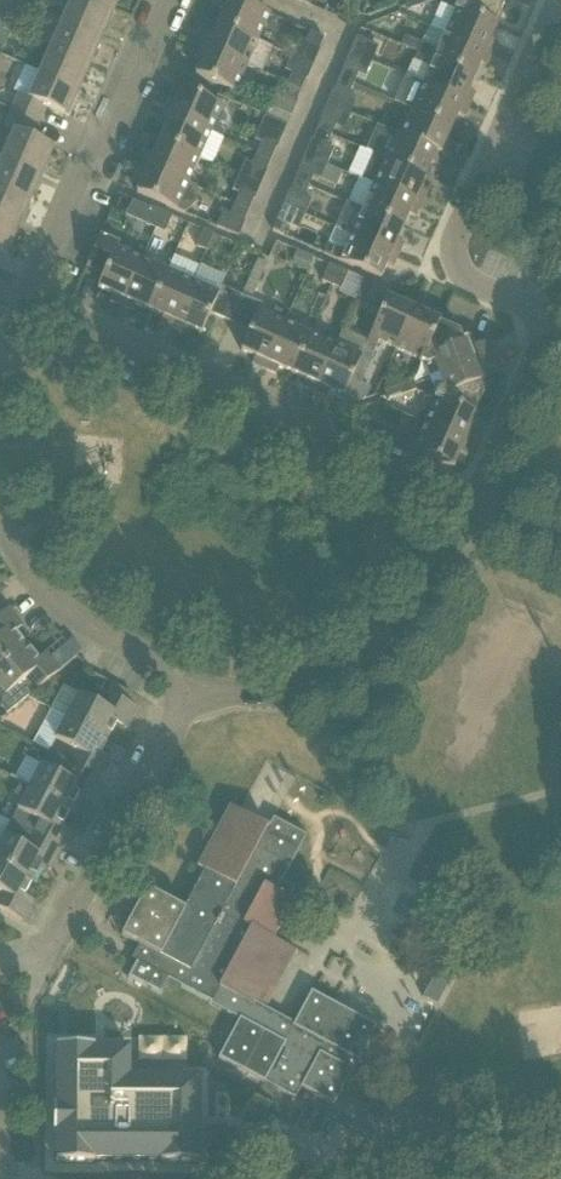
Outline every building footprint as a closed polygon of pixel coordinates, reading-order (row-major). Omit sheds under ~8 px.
[(63,19),(99,35),(103,27),(106,28),(114,10),(91,0),(72,0),(63,19)] [(114,10),(119,0),(91,0),(114,10)] [(258,42),(269,15),(235,0),(221,0),(217,8),(224,11),(218,24),(258,42)] [(408,12),(422,6),(420,0),(409,0),(404,2),(408,12)] [(496,28),(497,26),(495,25),(504,5),(501,0),(470,0),(457,2),(454,9),(496,28)] [(4,24),(12,6),(0,1),(0,22),(4,24)] [(446,35),(492,56),(497,44),(491,41),(496,28),(454,9),(454,10),(456,11),(446,35)] [(99,35),(63,19),(63,20),(45,12),(34,37),(51,44),(92,62),(99,46),(95,44),(99,35)] [(200,47),(247,67),(258,42),(218,24),(212,37),(206,35),(200,47)] [(417,53),(474,78),(480,65),(486,68),(492,56),(446,35),(428,28),(422,42),(417,53)] [(291,56),(312,65),(319,50),(324,39),(310,33),(306,42),(299,40),(291,56)] [(409,39),(406,47),(417,53),(421,44),(409,39)] [(92,62),(51,44),(41,71),(76,87),(80,79),(83,80),(88,70),(92,62)] [(217,86),(235,93),(247,67),(200,47),(195,59),(201,61),(195,76),(217,86)] [(423,86),(469,106),(474,94),(468,91),(474,78),(417,53),(406,47),(405,49),(417,54),(414,62),(431,69),(423,86)] [(344,69),(339,79),(353,85),(358,75),(344,69)] [(76,87),(41,71),(28,100),(19,95),(12,111),(28,118),(29,116),(39,121),(45,107),(67,117),(75,98),(72,96),(76,87)] [(292,74),(287,85),(301,91),(306,80),(292,74)] [(339,79),(335,90),(349,96),(353,85),(339,79)] [(287,85),(283,95),(297,101),(301,91),(287,85)] [(412,111),(451,129),(458,115),(464,118),(469,106),(423,86),(412,111)] [(164,114),(210,134),(222,108),(182,90),(176,105),(169,102),(164,114)] [(269,108),(266,116),(286,124),(289,117),(269,108)] [(27,120),(28,118),(12,111),(5,127),(13,131),(1,157),(38,174),(42,165),(45,167),(54,148),(31,139),(37,124),(27,120)] [(442,156),(446,158),(452,145),(446,142),(451,129),(412,111),(401,136),(401,137),(442,155),(442,156)] [(159,142),(199,159),(210,134),(164,114),(159,126),(165,129),(159,142)] [(321,120),(317,131),(331,137),(335,126),(322,120),(321,120)] [(372,155),(385,160),(425,178),(431,164),(437,167),(442,156),(442,155),(401,137),(401,136),(397,134),(396,136),(382,130),(371,154),(372,155)] [(306,156),(327,165),(333,151),(326,147),(331,137),(317,131),(312,141),(307,152),(306,156)] [(142,165),(195,188),(196,187),(188,184),(199,159),(159,142),(153,155),(147,153),(142,165)] [(261,144),(256,154),(271,161),(275,151),(275,150),(261,144)] [(253,161),(252,164),(256,166),(267,170),(268,166),(271,161),(256,154),(254,160),(253,161)] [(372,155),(361,180),(374,186),(420,206),(425,194),(419,191),(425,178),(385,160),(372,155)] [(1,157),(0,156),(0,189),(30,202),(38,184),(34,183),(38,174),(1,157)] [(295,181),(309,187),(313,177),(335,186),(342,171),(334,167),(334,168),(327,165),(306,156),(299,171),(295,181)] [(159,204),(184,214),(185,213),(186,214),(196,204),(197,189),(195,188),(142,165),(136,176),(143,179),(136,194),(159,204)] [(283,206),(305,216),(311,201),(304,198),(309,187),(295,181),(290,192),(283,206)] [(363,211),(403,228),(408,215),(415,218),(420,206),(374,186),(363,211)] [(0,189),(0,219),(15,226),(19,217),(23,219),(30,202),(0,189)] [(239,195),(234,205),(249,211),(253,201),(239,195)] [(346,203),(335,229),(352,236),(398,256),(403,244),(397,242),(403,228),(363,211),(346,203)] [(230,215),(244,222),(244,221),(246,216),(249,211),(234,205),(230,215)] [(145,226),(155,230),(163,213),(153,209),(145,226)] [(155,230),(164,234),(172,217),(163,213),(155,230)] [(6,256),(15,236),(11,235),(15,226),(0,219),(0,253),(6,256)] [(277,221),(273,231),(282,236),(287,225),(277,221)] [(196,248),(206,252),(213,235),(203,231),(196,248)] [(119,243),(100,235),(86,268),(104,276),(98,289),(112,295),(109,302),(121,307),(142,261),(115,249),(119,243)] [(358,271),(380,280),(386,266),(393,268),(398,256),(352,236),(344,254),(327,247),(323,255),(358,271)] [(121,307),(133,312),(136,306),(149,312),(167,272),(142,261),(121,307)] [(252,364),(264,370),(285,323),(259,312),(261,305),(250,300),(267,265),(258,261),(250,278),(250,277),(241,297),(229,323),(249,332),(240,351),(255,358),(252,364)] [(321,282),(330,286),(338,270),(329,266),(321,282)] [(187,328),(201,335),(210,315),(229,323),(241,297),(229,291),(221,287),(226,277),(200,267),(193,283),(192,283),(172,329),(184,334),(187,328)] [(330,286),(340,291),(348,274),(338,270),(330,286)] [(160,324),(172,329),(192,283),(167,272),(149,312),(163,318),(160,324)] [(356,298),(366,302),(373,285),(364,281),(356,298)] [(362,355),(371,359),(379,342),(396,350),(416,304),(404,299),(401,305),(387,299),(377,321),(368,341),(362,355)] [(419,362),(420,363),(438,321),(425,316),(428,309),(416,304),(396,350),(420,360),(419,362)] [(420,363),(427,366),(463,344),(459,333),(439,324),(440,322),(438,321),(420,363)] [(264,370),(276,375),(279,369),(291,374),(308,334),(285,323),(264,370)] [(303,387),(315,392),(335,346),(308,334),(291,374),(306,380),(303,387)] [(427,366),(432,379),(494,355),(489,343),(468,351),(465,343),(463,344),(427,366)] [(315,392),(327,397),(330,391),(344,397),(361,357),(335,346),(315,392)] [(432,379),(437,392),(479,384),(480,384),(477,376),(499,367),(494,355),(432,379)] [(398,387),(402,397),(416,391),(412,381),(398,387)] [(434,399),(476,417),(477,416),(474,415),(483,395),(479,384),(437,392),(434,399)] [(383,392),(387,402),(402,397),(398,387),(383,392)] [(425,425),(471,445),(476,433),(470,431),(476,417),(434,399),(433,400),(436,401),(428,420),(425,425)] [(354,409),(348,422),(369,431),(373,425),(369,415),(354,409)] [(397,444),(453,469),(460,454),(466,457),(471,445),(425,425),(417,442),(401,435),(397,444)] [(0,616),(0,668),(25,647),(14,634),(23,627),(8,609),(0,616)] [(8,714),(32,693),(59,671),(45,654),(36,661),(25,647),(0,668),(0,690),(5,696),(2,698),(1,707),(8,714)] [(67,718),(108,740),(116,724),(126,730),(136,710),(127,704),(132,695),(111,684),(106,693),(105,693),(98,706),(79,696),(67,718)] [(48,753),(99,780),(109,760),(99,755),(108,740),(67,718),(55,740),(48,753)] [(28,788),(70,810),(78,795),(88,800),(99,780),(48,753),(41,766),(26,758),(15,779),(11,777),(10,778),(28,788)] [(29,834),(61,851),(71,831),(61,826),(70,810),(28,788),(16,810),(18,811),(11,823),(29,833),(29,834)] [(146,890),(121,936),(122,937),(137,945),(139,946),(144,949),(136,962),(133,968),(131,973),(128,979),(146,988),(150,990),(160,996),(161,994),(161,993),(167,981),(180,987),(180,988),(209,1004),(208,1005),(210,1006),(211,1005),(239,1020),(218,1060),(263,1085),(264,1083),(295,1100),(301,1088),(334,1106),(352,1071),(350,1070),(355,1061),(357,1062),(376,1027),(311,993),(294,1025),(266,1010),(297,952),(274,939),(294,902),(289,899),(294,889),(282,883),(306,837),(273,819),(268,828),(238,812),(229,807),(220,825),(216,832),(206,850),(198,867),(197,868),(204,872),(184,910),(160,897),(146,890)] [(32,881),(40,866),(50,871),(61,851),(29,834),(11,823),(3,836),(0,841),(0,864),(32,881)] [(23,922),(33,902),(23,896),(32,881),(0,864),(0,909),(23,922)] [(435,976),(424,998),(437,1005),(449,984),(435,976)] [(53,1105),(53,1133),(56,1133),(55,1153),(55,1163),(57,1163),(93,1163),(93,1160),(160,1161),(160,1163),(198,1163),(198,1078),(128,1078),(129,1049),(94,1049),(94,1046),(92,1046),(56,1046),(56,1091),(56,1105),(53,1105)] [(270,1106),(255,1097),(248,1111),(263,1119),(270,1106)]
